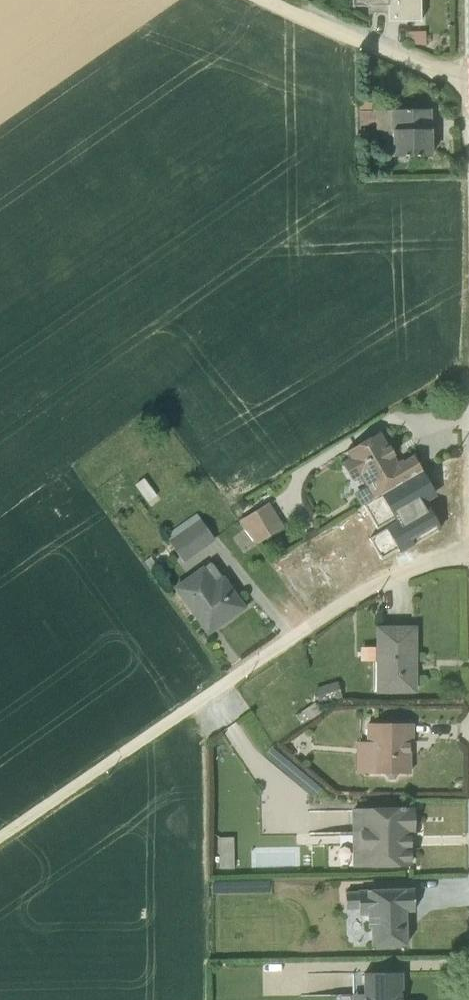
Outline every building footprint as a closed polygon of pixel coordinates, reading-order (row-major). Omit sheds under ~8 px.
[(387,13),(387,0),(352,0),(352,7),(368,7),(368,14),(387,13)] [(420,21),(420,0),(387,0),(387,13),(388,22),(420,21)] [(390,103),(361,103),(361,126),(375,126),(375,130),(380,130),(380,140),(384,140),(384,157),(431,157),(431,110),(390,110),(390,103)] [(350,458),(342,463),(351,480),(360,475),(373,498),(421,469),(413,456),(403,462),(404,464),(399,467),(392,456),(394,455),(389,446),(387,447),(379,433),(347,452),(350,458)] [(423,540),(455,539),(454,457),(452,455),(422,469),(368,501),(376,519),(375,519),(376,526),(413,517),(422,517),(423,540)] [(156,495),(143,478),(134,485),(147,502),(156,495)] [(269,502),(239,521),(256,544),(283,527),(269,502)] [(215,540),(196,514),(165,535),(183,562),(215,540)] [(388,524),(376,526),(381,545),(393,542),(388,524)] [(202,566),(175,586),(208,632),(242,607),(211,563),(204,568),(202,566)] [(414,629),(377,629),(377,648),(366,648),(366,661),(375,662),(376,691),(414,691),(414,629)] [(314,689),(319,705),(341,698),(337,681),(314,689)] [(315,703),(296,715),(302,724),(309,719),(310,720),(321,713),(315,703)] [(397,774),(410,773),(410,752),(409,752),(409,742),(413,742),(413,724),(366,724),(366,741),(372,742),(372,773),(385,774),(388,779),(394,779),(397,774)] [(351,809),(352,865),(409,865),(408,832),(412,831),(412,809),(351,809)] [(406,945),(406,944),(405,912),(414,911),(413,889),(345,891),(345,909),(357,910),(357,915),(366,916),(367,929),(368,930),(369,946),(406,945)] [(362,995),(352,995),(352,999),(401,999),(401,973),(362,973),(362,995)]
